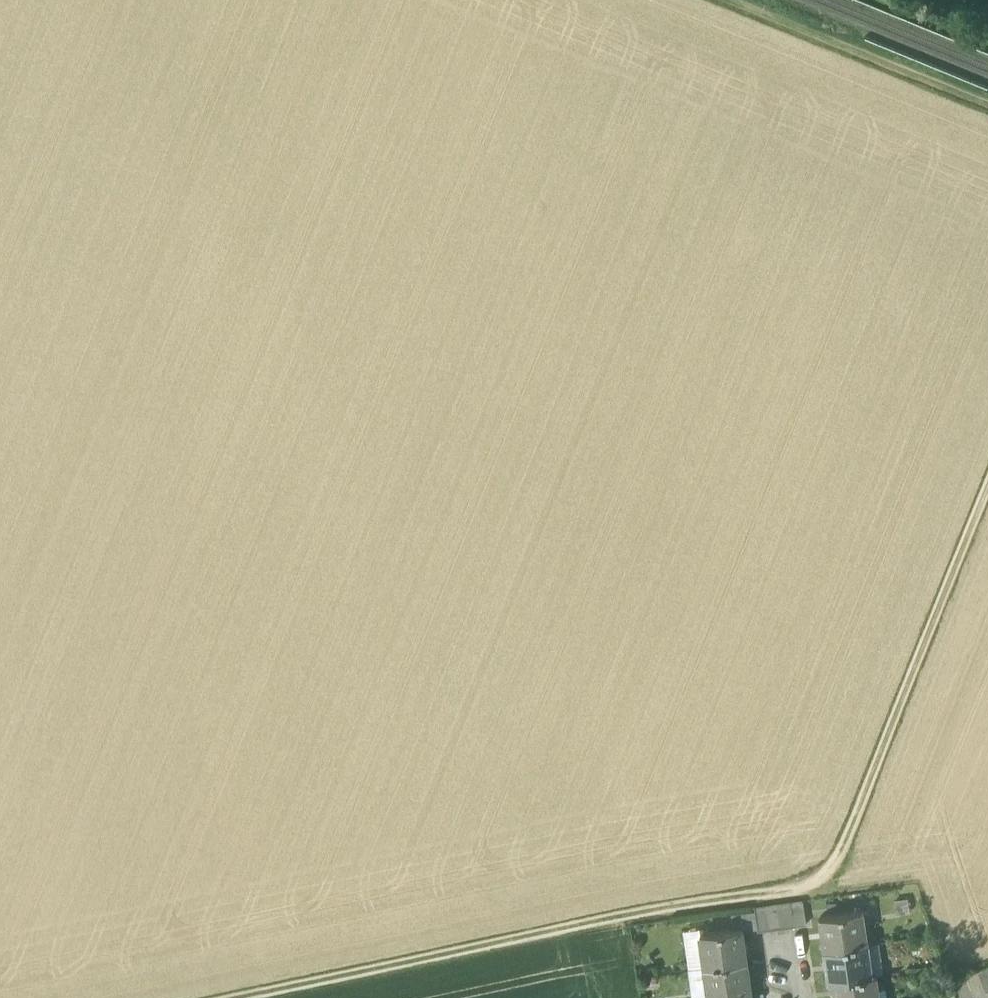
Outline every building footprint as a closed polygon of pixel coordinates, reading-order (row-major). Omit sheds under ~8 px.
[(803,901),(791,902),(794,926),(806,924),(803,901)] [(782,928),(794,926),(791,902),(779,904),(782,928)] [(770,930),(782,928),(779,904),(767,906),(770,930)] [(758,931),(770,930),(767,906),(755,907),(755,911),(758,929),(758,931)] [(869,909),(857,911),(859,927),(864,927),(867,943),(874,942),(869,909)] [(742,928),(743,931),(758,929),(755,911),(731,915),(733,929),(742,928)] [(821,916),(826,949),(862,944),(867,943),(864,927),(859,927),(857,911),(821,916)] [(705,967),(711,966),(747,961),(743,931),(742,928),(733,929),(706,933),(708,949),(703,950),(705,967)] [(876,958),(874,942),(867,943),(862,944),(864,959),(869,959),(876,958)] [(864,959),(862,944),(826,949),(830,981),(834,981),(871,976),(869,959),(864,959)] [(747,961),(711,966),(713,981),(707,982),(710,997),(716,997),(747,993),(751,993),(747,961)] [(987,991),(987,967),(979,970),(987,991)] [(976,996),(987,991),(979,970),(967,975),(976,996)] [(871,976),(834,981),(837,997),(874,997),(873,992),(878,992),(877,989),(875,975),(871,976)] [(877,989),(878,992),(873,992),(874,997),(888,997),(887,988),(877,989)]
